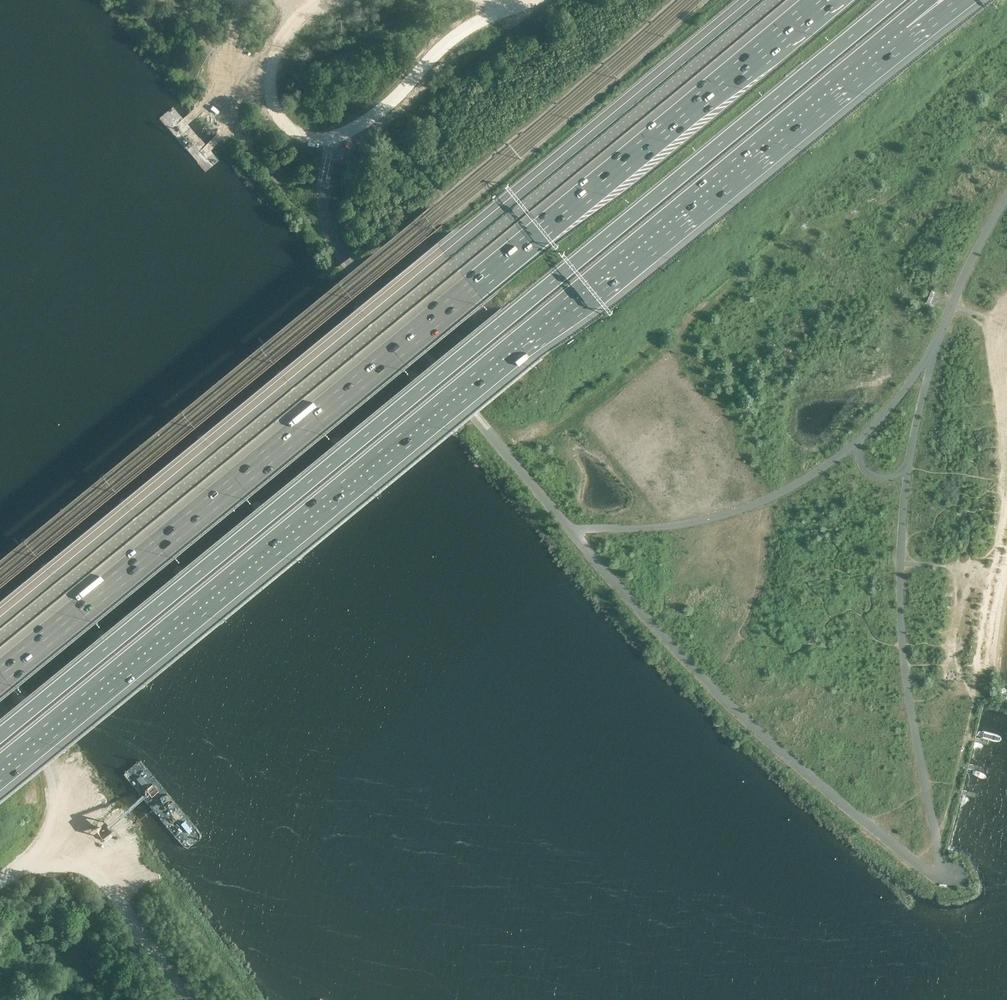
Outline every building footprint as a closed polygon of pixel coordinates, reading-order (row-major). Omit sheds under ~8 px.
[(949,132),(952,137),(959,133),(955,128),(949,132)] [(831,160),(826,164),(827,166),(824,169),(833,180),(839,176),(837,174),(841,171),(831,160)] [(931,290),(926,302),(931,303),(935,292),(931,290)] [(274,361),(261,344),(254,350),(267,367),(274,361)] [(465,372),(456,377),(459,381),(467,376),(465,372)] [(480,386),(474,390),(479,398),(485,394),(480,386)] [(637,421),(642,415),(630,404),(625,410),(637,421)] [(196,425),(182,409),(175,414),(189,431),(196,425)] [(645,427),(660,453),(667,449),(651,423),(645,427)] [(606,438),(612,432),(606,425),(599,431),(606,438)] [(668,430),(662,433),(670,447),(677,443),(668,430)] [(607,440),(595,451),(603,460),(615,449),(607,440)] [(562,450),(558,454),(566,463),(570,459),(562,450)] [(117,489),(103,473),(97,478),(110,495),(117,489)] [(643,479),(633,487),(640,496),(650,488),(643,479)] [(38,553),(24,537),(18,542),(31,559),(38,553)] [(665,574),(676,570),(672,558),(661,563),(665,574)] [(720,651),(727,659),(735,652),(727,644),(720,651)] [(696,689),(706,695),(712,686),(702,680),(696,689)] [(709,702),(706,710),(715,714),(719,706),(709,702)] [(739,743),(745,734),(739,730),(733,739),(739,743)] [(101,823),(103,822),(100,818),(95,821),(99,828),(94,831),(98,838),(107,833),(101,823)] [(120,844),(125,842),(119,833),(115,835),(120,844)] [(107,840),(103,848),(112,854),(117,846),(107,840)] [(130,883),(123,889),(129,897),(137,890),(130,883)]
